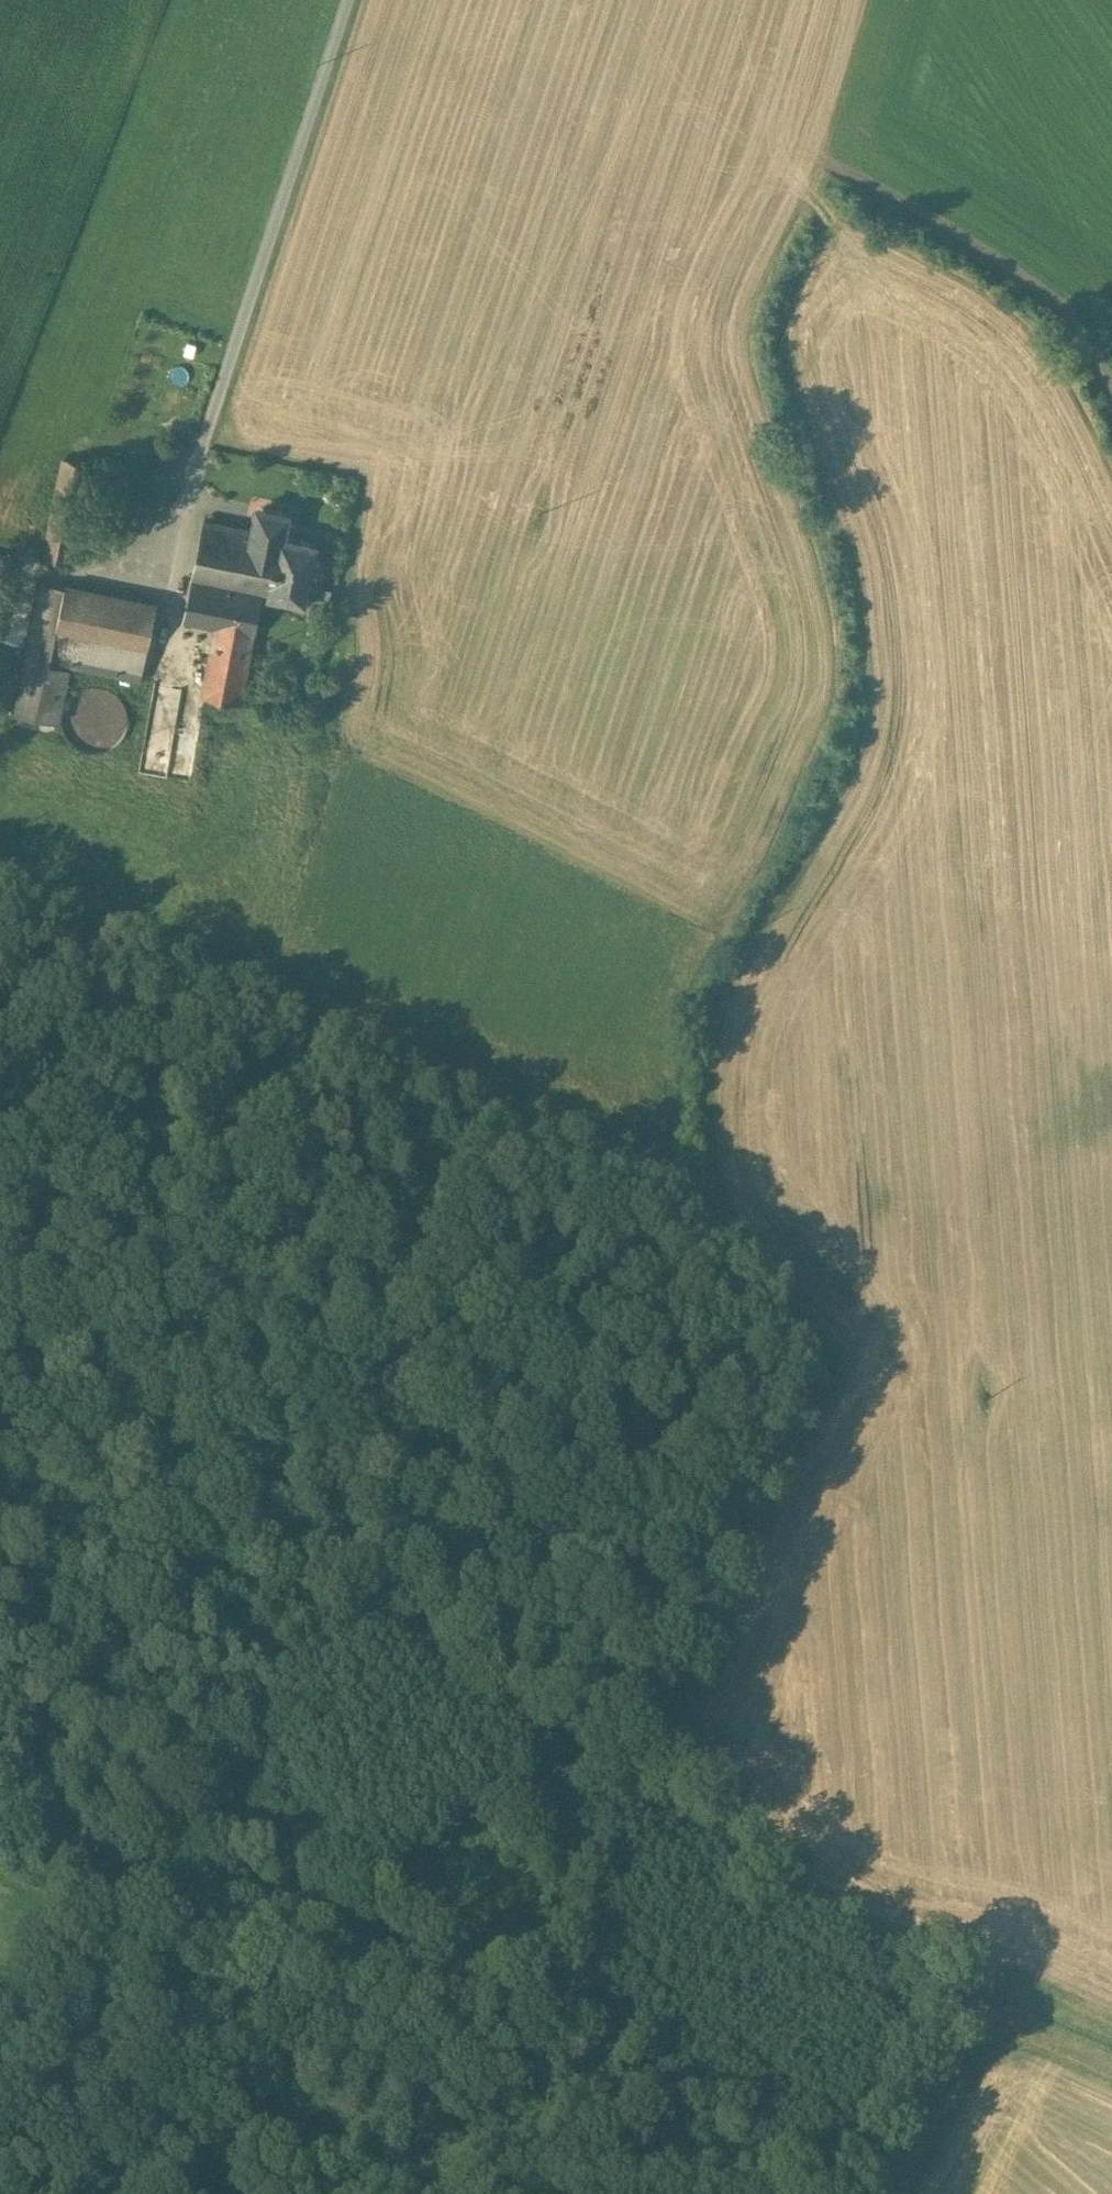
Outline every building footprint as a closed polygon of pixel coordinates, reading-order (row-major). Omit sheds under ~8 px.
[(65,455),(45,554),(69,559),(90,461),(65,455)] [(280,536),(269,593),(306,601),(318,542),(285,536),(289,511),(258,505),(253,530),(280,536)] [(269,593),(280,536),(253,530),(203,521),(184,619),(216,625),(203,694),(240,701),(253,633),(255,633),(263,592),(269,593)] [(66,586),(43,581),(15,713),(53,721),(58,722),(70,664),(142,679),(157,603),(67,584),(66,586)] [(95,751),(107,749),(116,744),(123,736),(127,727),(128,716),(126,706),(120,697),(112,690),(101,686),(90,686),(80,690),(70,697),(64,708),(63,720),(65,732),(72,742),(83,749),(95,751)]
